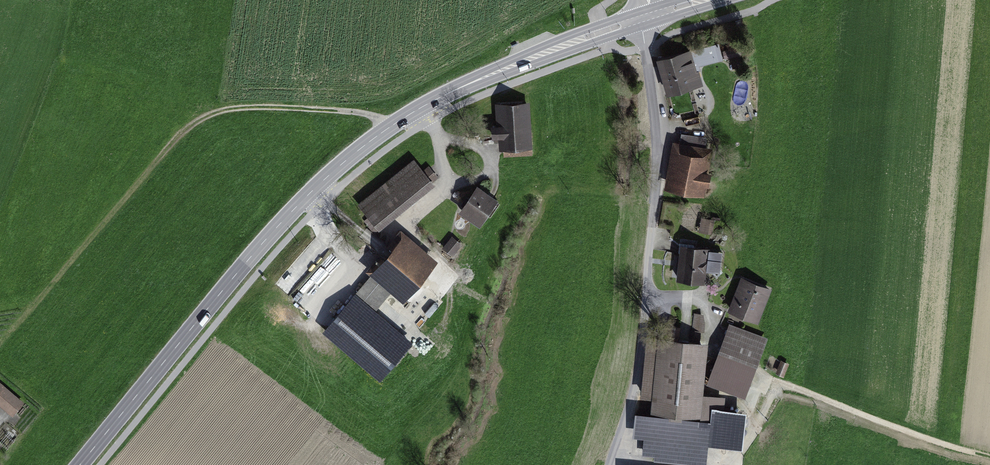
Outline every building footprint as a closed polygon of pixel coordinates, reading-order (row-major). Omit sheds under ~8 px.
[(694,52),(660,61),(669,96),(703,87),(694,52)] [(531,105),(498,107),(501,151),(534,150),(531,105)] [(714,150),(673,144),(665,191),(706,198),(714,150)] [(416,162),(361,205),(381,230),(436,187),(416,162)] [(500,202),(479,188),(461,215),(482,229),(500,202)] [(438,268),(404,238),(371,275),(405,306),(438,268)] [(454,254),(464,243),(458,238),(448,249),(454,254)] [(721,249),(680,247),(678,283),(708,284),(709,272),(720,273),(721,249)] [(772,290),(742,279),(730,312),(760,323),(772,290)] [(414,345),(356,295),(338,316),(396,366),(414,345)] [(696,312),(693,327),(704,329),(707,313),(696,312)] [(771,339),(730,325),(719,354),(760,368),(771,339)] [(712,344),(650,338),(644,396),(653,397),(652,413),(703,418),(705,404),(729,406),(732,365),(710,363),(712,344)] [(789,366),(777,361),(771,374),(783,380),(789,366)] [(12,418),(23,403),(0,384),(0,408),(12,418)] [(636,415),(633,439),(644,440),(642,460),(694,464),(708,464),(711,430),(700,429),(701,422),(636,415)]
